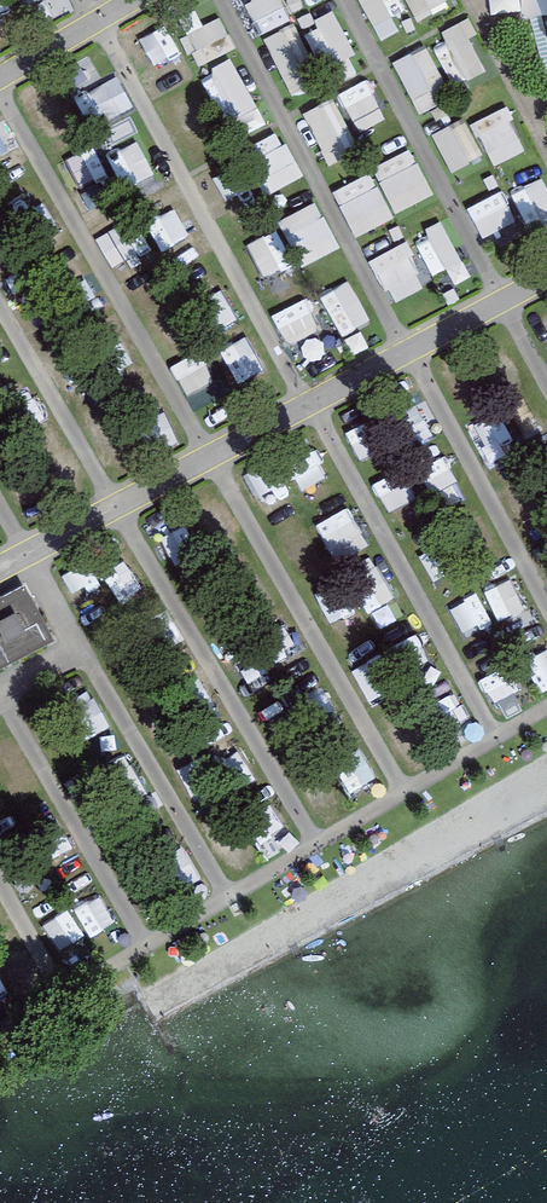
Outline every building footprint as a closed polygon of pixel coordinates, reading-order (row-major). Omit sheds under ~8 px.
[(32,10),(57,0),(28,0),(32,10)] [(284,25),(284,0),(256,0),(255,25),(284,25)] [(388,38),(414,23),(401,0),(366,0),(388,38)] [(422,19),(456,1),(455,0),(412,0),(422,19)] [(523,21),(541,17),(546,15),(546,0),(522,0),(523,21)] [(307,22),(324,57),(351,44),(334,8),(307,22)] [(495,68),(469,19),(445,31),(470,81),(495,68)] [(297,96),(314,89),(301,61),(314,56),(299,23),(270,36),(297,96)] [(399,60),(425,114),(458,99),(432,45),(399,60)] [(376,75),(345,94),(371,139),(403,120),(376,75)] [(332,161),(360,149),(338,98),(310,110),(332,161)] [(512,105),(478,121),(500,165),(533,149),(512,105)] [(463,121),(438,134),(457,172),(482,160),(463,121)] [(251,149),(275,195),(309,177),(285,131),(251,149)] [(379,167),(402,213),(440,194),(417,148),(379,167)] [(360,236),(399,219),(379,173),(340,190),(360,236)] [(546,228),(546,176),(546,175),(483,207),(505,250),(546,228)] [(310,263),(344,248),(324,201),(290,216),(310,263)] [(437,274),(453,267),(460,283),(474,277),(452,225),(422,237),(437,274)] [(397,302),(432,287),(412,242),(377,258),(397,302)] [(292,250),(271,261),(286,293),(308,282),(292,250)] [(328,293),(344,334),(375,322),(359,281),(328,293)] [(319,304),(301,316),(317,340),(335,328),(319,304)] [(539,320),(546,333),(546,314),(539,320)] [(262,336),(230,356),(244,380),(277,360),(262,336)] [(378,409),(359,419),(378,456),(397,446),(378,409)] [(439,493),(466,479),(450,449),(423,463),(439,493)] [(28,586),(0,600),(0,671),(57,641),(28,586)] [(476,638),(498,628),(487,603),(465,613),(476,638)] [(532,662),(544,679),(546,678),(546,652),(532,662)] [(61,950),(89,937),(75,906),(47,918),(61,950)]
